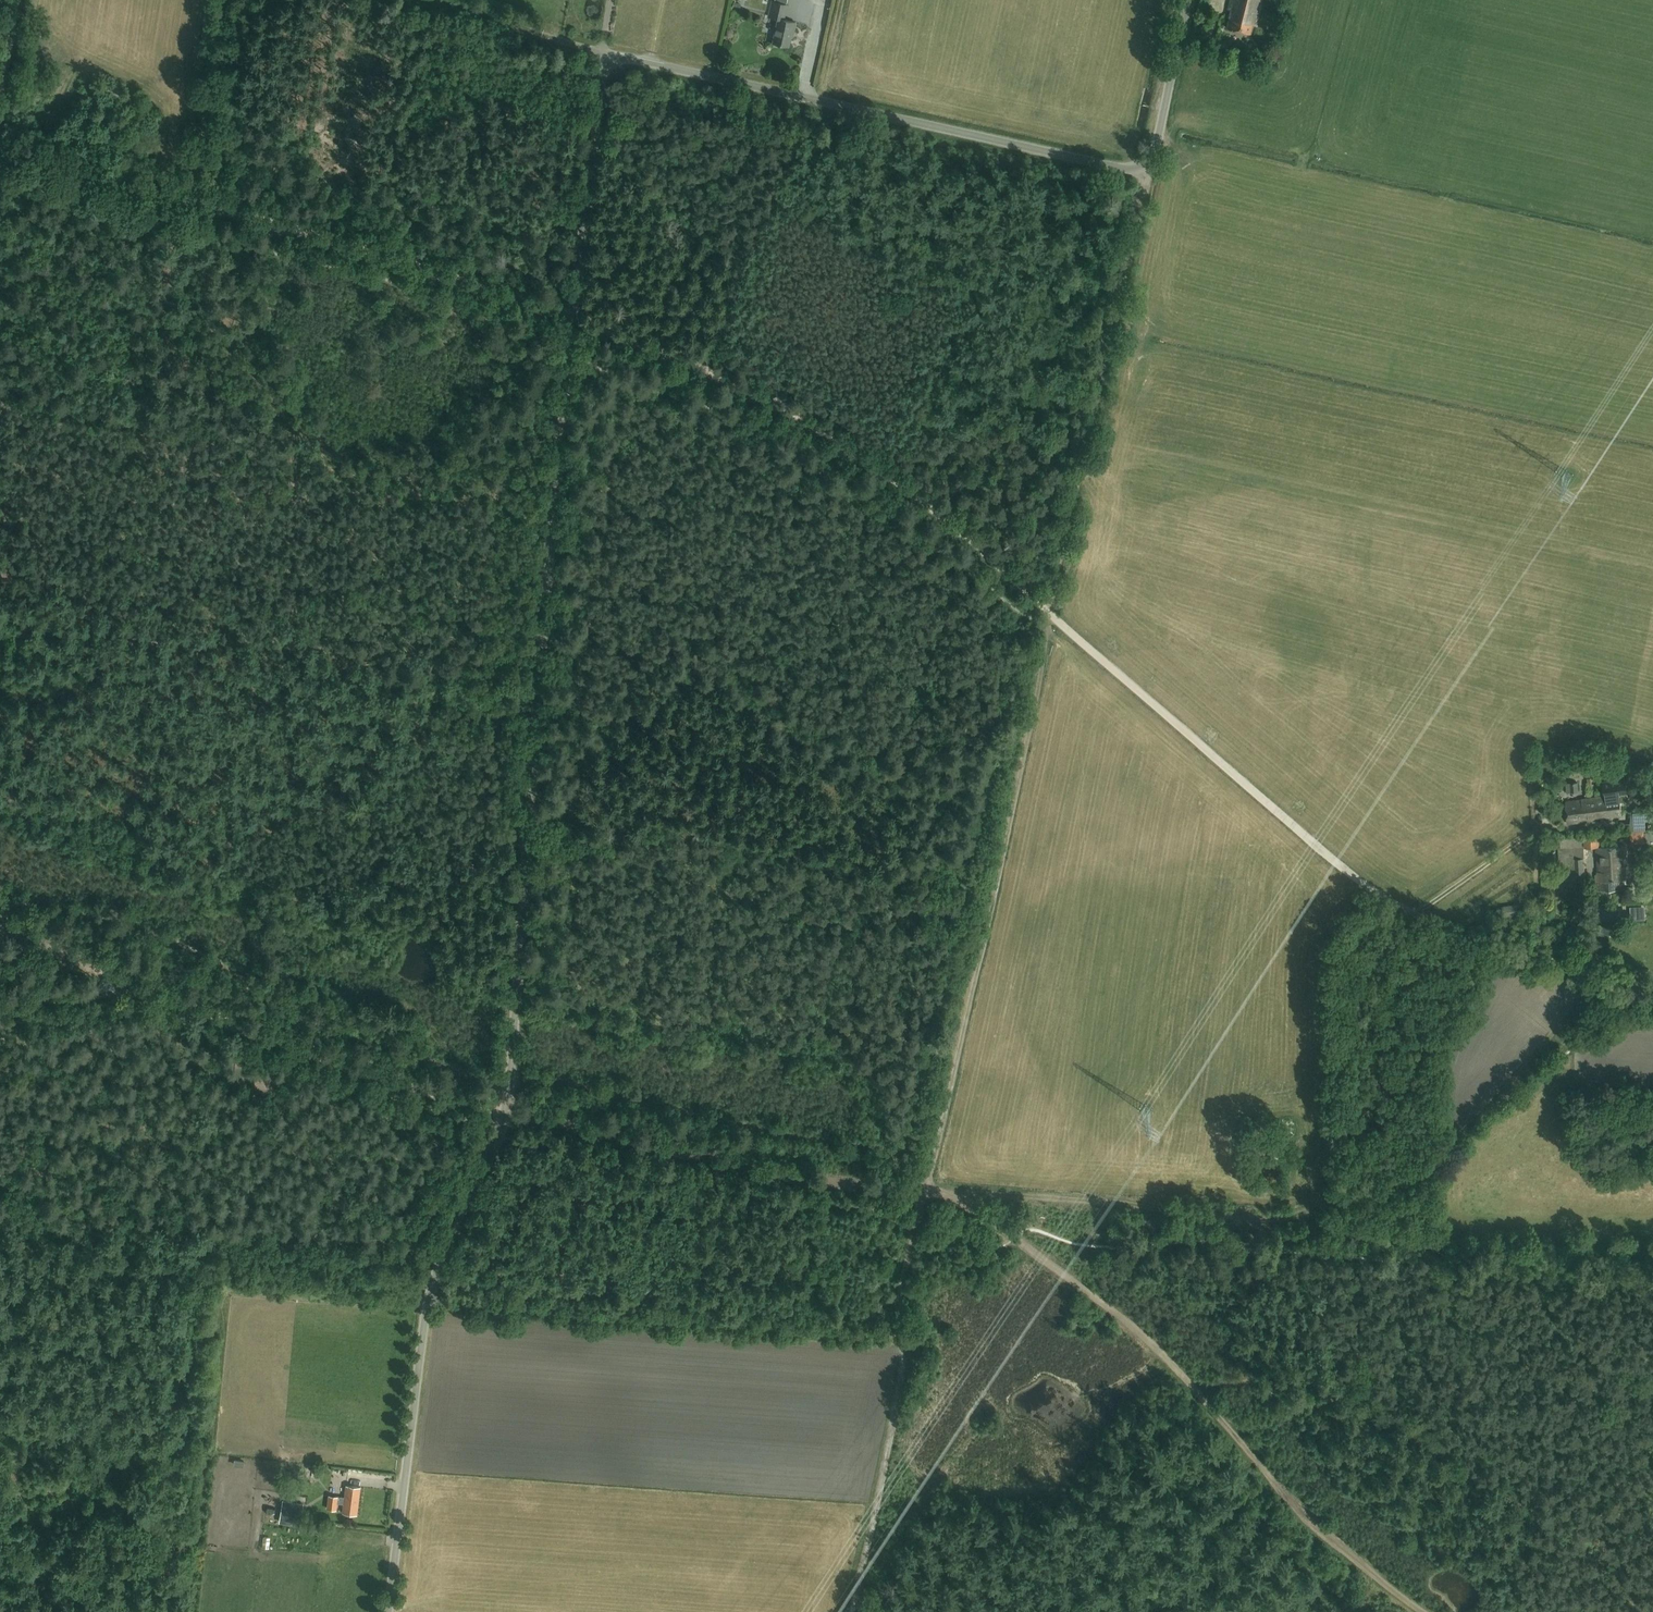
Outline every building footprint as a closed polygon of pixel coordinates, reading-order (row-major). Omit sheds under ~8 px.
[(1227,28),(1250,33),(1254,18),(1257,19),(1262,0),(1230,0),(1228,9),(1231,10),(1227,28)] [(793,33),(795,22),(785,20),(788,5),(773,2),(770,17),(778,19),(773,43),(789,46),(791,32),(793,33)] [(1578,791),(1577,782),(1569,783),(1570,792),(1578,791)] [(1580,800),(1565,802),(1567,824),(1584,821),(1583,819),(1621,814),(1619,794),(1580,799),(1580,800)] [(1643,830),(1630,831),(1630,844),(1643,843),(1643,830)] [(1598,833),(1582,834),(1583,848),(1594,847),(1594,845),(1598,844),(1598,833)] [(1583,846),(1582,846),(1560,847),(1561,865),(1565,865),(1565,876),(1560,877),(1560,878),(1564,878),(1564,879),(1584,878),(1583,846)] [(1626,874),(1625,846),(1596,848),(1597,872),(1599,872),(1599,875),(1595,875),(1596,889),(1619,888),(1619,878),(1624,878),(1624,874),(1626,874)] [(1516,905),(1501,907),(1502,916),(1517,914),(1516,905)] [(356,1514),(359,1487),(345,1486),(344,1498),(337,1497),(328,1496),(327,1509),(336,1510),(336,1503),(343,1504),(342,1513),(356,1514)] [(281,1520),(299,1523),(302,1503),(284,1500),(281,1520)]
